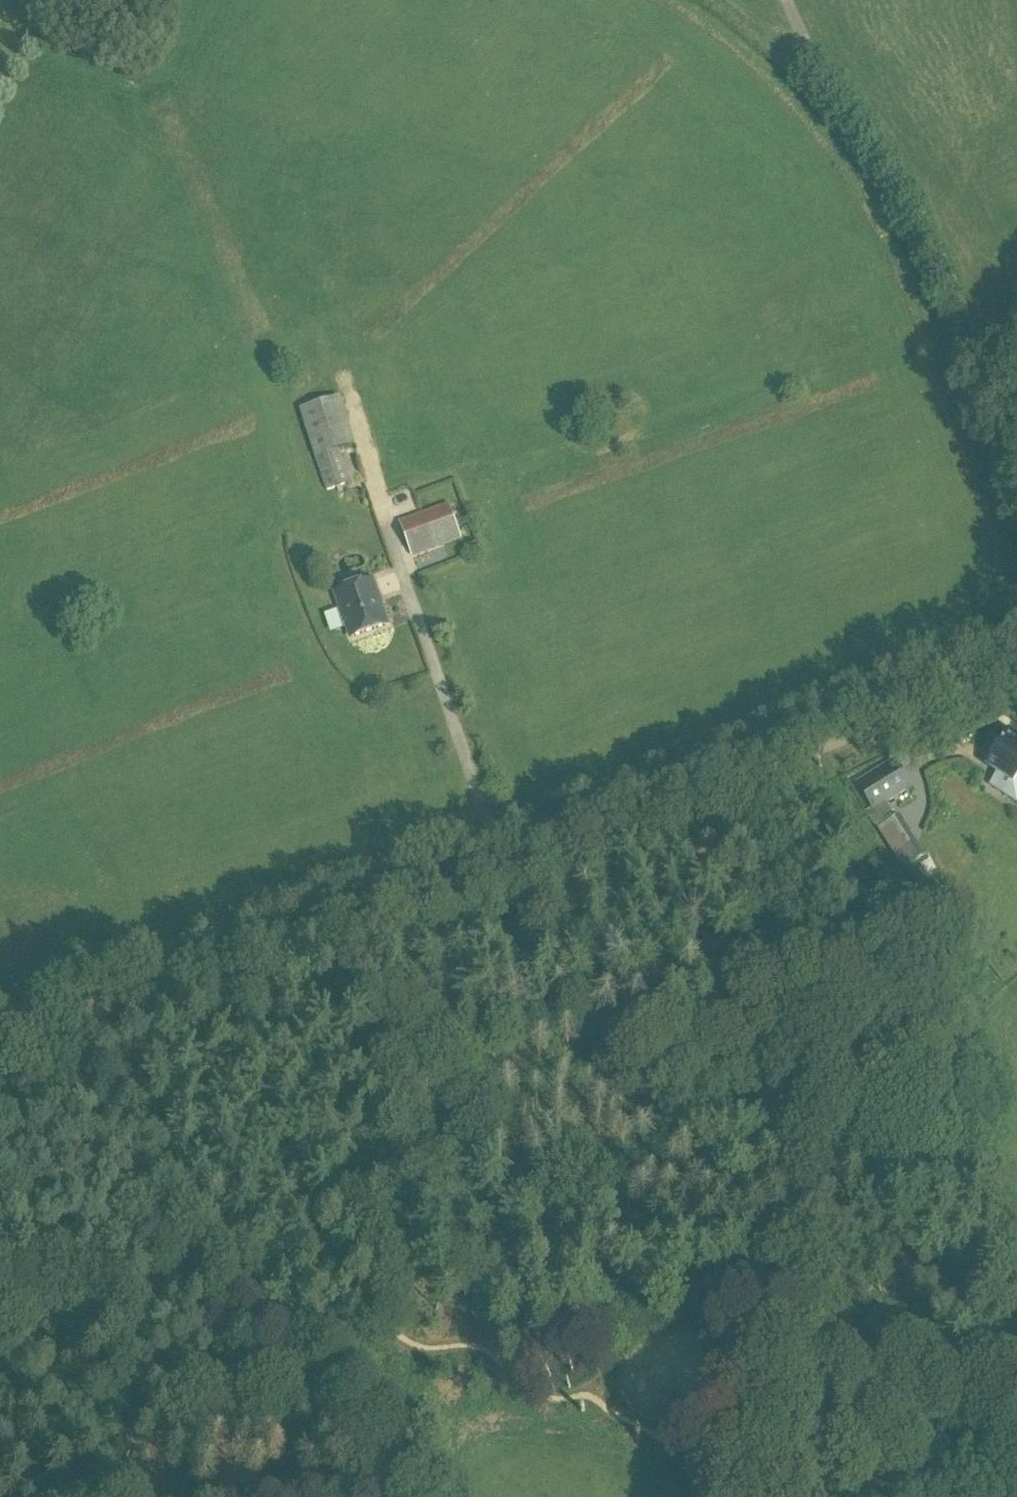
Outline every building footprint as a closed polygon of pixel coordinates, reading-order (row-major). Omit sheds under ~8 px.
[(327,491),(349,484),(338,450),(355,445),(341,397),(301,409),(327,491)] [(413,557),(462,539),(449,506),(400,524),(413,557)] [(353,640),(388,627),(372,582),(337,594),(353,640)] [(1009,733),(987,766),(1013,782),(1016,776),(1016,739),(1009,733)] [(897,754),(859,773),(872,799),(866,802),(872,815),(890,806),(884,794),(911,780),(897,754)]
